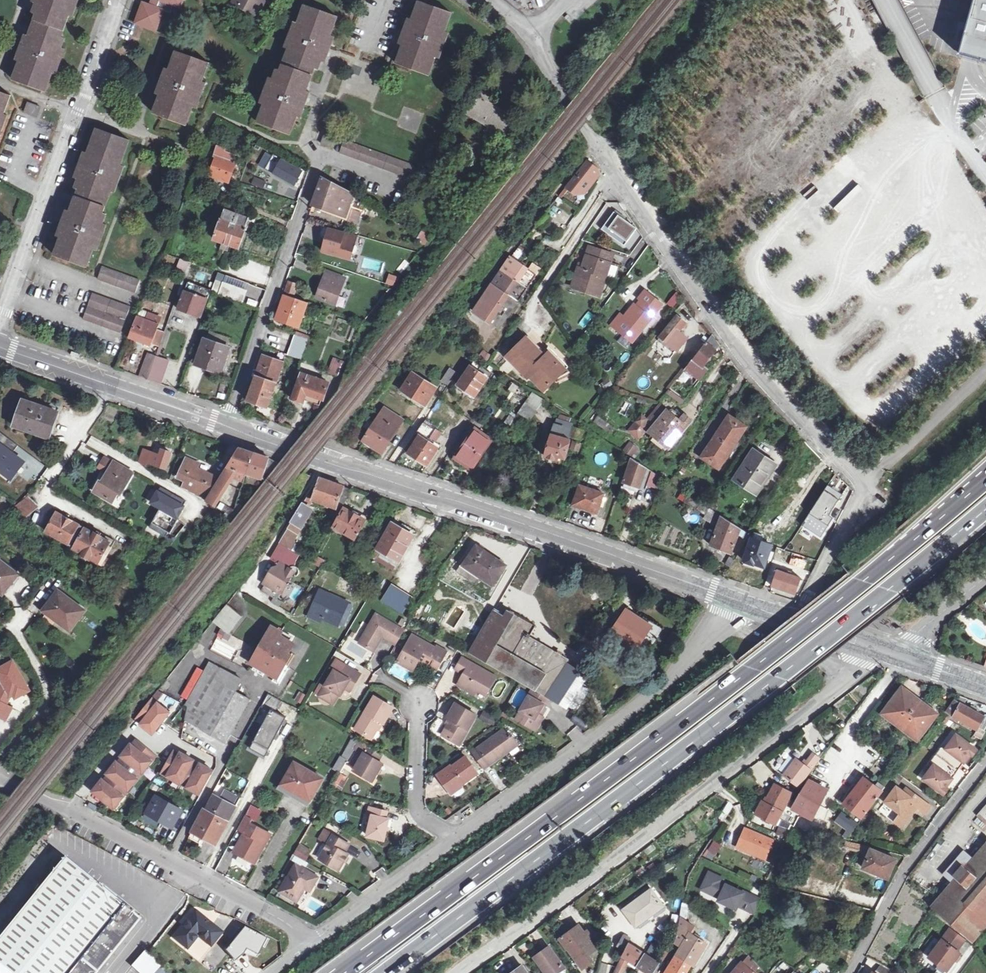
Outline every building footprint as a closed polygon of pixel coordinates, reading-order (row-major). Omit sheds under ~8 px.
[(59,65),(61,58),(58,57),(61,47),(65,37),(62,36),(69,14),(72,5),(76,6),(78,0),(38,0),(37,3),(34,12),(38,13),(29,36),(26,45),(22,44),(20,51),(20,52),(23,53),(20,62),(14,80),(46,90),(52,73),(55,64),(59,65)] [(157,5),(144,0),(143,0),(135,21),(156,29),(163,8),(171,11),(174,3),(181,6),(183,0),(159,0),(157,5)] [(234,0),(240,3),(238,7),(249,13),(251,9),(258,13),(265,0),(234,0)] [(420,0),(413,18),(410,27),(407,26),(404,34),(407,35),(404,44),(398,62),(429,73),(440,46),(443,47),(445,40),(442,39),(452,11),(420,0)] [(965,35),(960,52),(969,55),(985,59),(985,0),(974,0),(965,35)] [(301,105),(305,106),(307,99),(303,98),(307,89),(315,66),(319,67),(322,58),(325,49),(329,50),(332,43),(328,42),(331,33),(338,15),(306,4),(299,21),(296,30),(292,29),(290,36),(293,38),(290,47),(282,68),(279,68),(275,78),(272,86),(268,85),(266,92),(269,94),(266,103),(260,122),(291,133),(298,114),(301,105)] [(168,76),(164,75),(162,82),(166,84),(162,93),(156,112),(187,123),(194,105),(198,96),(201,97),(203,90),(200,89),(203,79),(210,61),(177,49),(171,67),(168,76)] [(2,132),(4,124),(1,123),(4,114),(11,96),(0,92),(0,131),(2,132)] [(29,103),(25,112),(37,117),(41,108),(29,103)] [(86,163),(83,162),(80,169),(83,171),(80,180),(76,189),(80,191),(72,213),(69,222),(65,221),(63,228),(66,229),(62,238),(56,256),(88,268),(95,249),(98,241),(101,242),(104,235),(100,234),(103,225),(107,214),(103,213),(112,191),(115,182),(119,183),(121,176),(117,175),(121,166),(131,139),(99,127),(89,154),(86,163)] [(327,130),(322,142),(332,146),(337,134),(327,130)] [(246,136),(239,132),(232,146),(240,150),(246,136)] [(345,140),(341,152),(409,177),(414,164),(345,140)] [(226,182),(228,176),(230,171),(233,172),(238,159),(218,151),(210,175),(226,182)] [(277,159),(275,162),(278,164),(274,172),(274,173),(295,184),(303,170),(276,156),(275,158),(277,159)] [(600,169),(587,160),(566,186),(576,194),(580,189),(586,193),(594,182),(592,180),(600,169)] [(351,201),(354,202),(355,198),(365,203),(366,200),(356,195),(324,177),(314,205),(346,216),(351,201)] [(355,198),(354,202),(363,207),(365,203),(355,198)] [(241,249),(252,218),(227,209),(216,240),(224,243),(222,250),(231,254),(233,246),(241,249)] [(601,228),(624,245),(637,227),(615,210),(601,228)] [(359,235),(325,225),(321,237),(327,239),(329,239),(326,251),(353,258),(354,254),(356,254),(360,252),(361,248),(359,245),(357,244),(359,235)] [(613,254),(591,247),(584,270),(580,269),(575,288),(601,297),(612,262),(611,261),(613,254)] [(494,282),(520,299),(541,268),(534,263),(530,269),(512,256),(499,275),(494,282)] [(189,262),(178,259),(171,281),(182,284),(189,262)] [(103,267),(99,279),(136,294),(140,281),(103,267)] [(328,272),(318,298),(337,305),(347,279),(328,272)] [(494,282),(499,275),(495,272),(485,288),(488,290),(475,310),(502,326),(520,299),(494,282)] [(396,286),(397,276),(387,275),(386,285),(396,286)] [(184,299),(180,308),(203,316),(212,289),(191,280),(184,299)] [(244,302),(245,302),(248,291),(217,280),(214,292),(244,303),(244,302)] [(295,294),(298,286),(289,283),(286,291),(295,294)] [(664,305),(647,290),(641,298),(643,300),(638,305),(635,304),(616,327),(632,341),(664,305)] [(131,308),(93,295),(84,321),(121,334),(131,308)] [(301,326),(310,303),(306,302),(286,295),(278,318),(301,326)] [(175,306),(180,308),(184,299),(178,297),(175,306)] [(141,310),(128,341),(132,344),(135,337),(161,346),(166,332),(158,329),(159,325),(147,320),(149,313),(141,310)] [(678,317),(660,337),(677,351),(687,338),(680,331),(687,323),(678,317)] [(530,334),(527,337),(543,353),(545,350),(530,334)] [(297,336),(290,354),(290,355),(302,359),(309,340),(297,336)] [(696,382),(699,383),(709,371),(703,367),(720,346),(713,336),(706,344),(707,345),(695,360),(694,359),(686,369),(698,378),(696,382)] [(549,347),(545,350),(543,353),(527,337),(508,355),(528,377),(530,375),(544,390),(569,367),(549,347)] [(207,339),(199,362),(224,371),(232,348),(207,339)] [(149,379),(158,355),(151,353),(142,376),(149,379)] [(158,355),(149,379),(162,383),(170,360),(158,355)] [(284,364),(273,360),(265,357),(249,400),(269,407),(284,364)] [(333,358),(327,374),(338,378),(344,361),(333,358)] [(475,361),(458,385),(474,397),(490,373),(475,361)] [(450,367),(441,380),(449,385),(458,372),(450,367)] [(332,378),(304,368),(293,398),(305,402),(308,395),(325,400),(332,378)] [(421,379),(421,378),(413,373),(402,389),(425,404),(435,389),(433,388),(421,379)] [(682,405),(685,401),(669,390),(666,393),(682,405)] [(528,400),(538,407),(543,399),(533,392),(528,400)] [(499,407),(504,399),(495,393),(490,400),(499,407)] [(26,400),(18,424),(50,435),(59,411),(26,400)] [(520,411),(520,412),(530,420),(539,408),(538,407),(528,400),(520,411)] [(386,407),(365,440),(383,452),(404,419),(386,407)] [(691,421),(684,415),(680,419),(668,410),(650,431),(671,447),(691,421)] [(509,425),(516,415),(511,412),(505,422),(509,425)] [(726,424),(718,437),(734,447),(747,426),(730,414),(724,422),(726,424)] [(598,416),(594,420),(608,432),(613,428),(598,416)] [(556,419),(546,456),(558,459),(557,462),(564,464),(571,439),(569,438),(569,434),(580,438),(582,431),(572,428),(572,424),(556,419)] [(424,422),(423,424),(436,432),(437,429),(424,422)] [(423,424),(422,426),(434,435),(436,432),(423,424)] [(419,430),(429,436),(432,437),(434,435),(422,426),(419,430)] [(428,438),(429,436),(419,430),(418,432),(422,434),(428,438)] [(468,437),(453,459),(463,466),(466,462),(473,466),(490,441),(475,430),(470,438),(468,437)] [(430,440),(428,438),(422,434),(410,452),(428,464),(438,449),(440,446),(430,440)] [(719,468),(734,447),(718,437),(709,450),(707,449),(702,457),(719,468)] [(623,450),(634,455),(639,446),(628,441),(623,450)] [(245,477),(246,477),(255,454),(238,448),(219,479),(205,501),(217,508),(218,506),(215,503),(232,478),(242,482),(245,477)] [(142,449),(138,462),(146,467),(148,460),(156,464),(155,466),(158,467),(159,465),(166,468),(171,452),(162,449),(160,455),(142,449)] [(755,451),(737,480),(759,493),(766,484),(764,483),(775,467),(765,460),(767,458),(755,451)] [(255,454),(246,477),(249,479),(251,475),(260,479),(262,480),(264,480),(278,462),(269,459),(255,454)] [(99,464),(109,470),(113,463),(103,457),(99,464)] [(182,488),(194,495),(196,492),(202,496),(201,499),(205,501),(219,479),(191,467),(194,461),(185,457),(177,477),(186,481),(182,488)] [(622,480),(654,493),(663,473),(630,460),(622,480)] [(116,492),(119,493),(131,472),(113,462),(113,463),(109,470),(102,482),(99,481),(93,490),(111,501),(116,492)] [(249,479),(246,477),(244,482),(257,487),(260,479),(251,475),(249,479)] [(309,503),(311,505),(314,501),(324,504),(323,508),(327,509),(328,506),(335,508),(335,510),(339,512),(342,506),(350,489),(319,479),(311,498),(309,503)] [(829,485),(804,526),(823,538),(833,521),(829,518),(844,494),(829,485)] [(156,488),(148,504),(178,518),(186,503),(156,488)] [(581,489),(575,508),(597,516),(603,496),(581,489)] [(738,535),(746,540),(747,540),(751,534),(716,511),(708,506),(694,497),(683,490),(678,498),(704,514),(703,516),(718,526),(712,545),(732,552),(737,538),(738,535)] [(23,497),(18,501),(10,508),(20,520),(37,505),(25,495),(23,497)] [(310,508),(311,505),(309,503),(311,498),(306,497),(305,500),(302,504),(310,508)] [(711,501),(708,506),(716,511),(718,506),(711,501)] [(278,544),(289,551),(291,551),(291,552),(295,545),(291,542),(311,509),(310,508),(302,504),(289,525),(289,526),(289,527),(289,529),(290,530),(289,534),(284,535),(278,544)] [(353,513),(354,511),(345,506),(333,527),(355,539),(365,520),(357,515),(353,513)] [(112,543),(89,530),(78,524),(58,512),(47,531),(69,544),(67,549),(74,553),(74,551),(76,548),(87,554),(101,562),(112,543)] [(150,526),(174,538),(181,523),(158,512),(150,526)] [(400,530),(402,527),(393,522),(376,550),(397,563),(413,537),(400,530)] [(403,525),(402,527),(400,530),(413,537),(416,538),(418,534),(403,525)] [(91,527),(89,530),(112,543),(101,562),(87,554),(85,557),(85,559),(100,567),(115,541),(91,527)] [(764,536),(757,534),(755,539),(753,538),(744,565),(764,572),(768,559),(771,560),(774,554),(770,552),(773,545),(762,542),(764,536)] [(289,551),(278,545),(270,560),(279,564),(279,565),(284,556),(287,558),(291,551),(289,551)] [(476,547),(457,574),(467,580),(472,572),(491,586),(505,566),(476,547)] [(284,556),(279,565),(287,569),(295,554),(294,553),(291,552),(291,551),(287,558),(284,556)] [(315,555),(311,561),(319,566),(323,560),(315,555)] [(727,565),(731,568),(736,560),(731,556),(727,565)] [(794,565),(799,567),(806,569),(808,563),(796,559),(794,565)] [(15,575),(0,564),(0,594),(1,595),(15,575)] [(289,569),(288,569),(287,569),(279,565),(279,564),(276,569),(273,569),(274,574),(272,578),(270,576),(267,582),(265,583),(266,586),(263,593),(275,599),(279,593),(283,594),(292,577),(293,578),(294,578),(295,578),(295,577),(296,577),(297,577),(297,576),(298,576),(298,575),(299,575),(299,574),(299,573),(299,572),(299,571),(299,570),(299,569),(298,569),(298,568),(297,567),(296,567),(296,566),(295,566),(294,566),(293,566),(292,566),(291,567),(290,567),(289,567),(289,568),(289,569)] [(806,569),(799,567),(796,576),(793,575),(780,572),(774,586),(797,594),(806,569)] [(380,602),(387,607),(402,615),(412,598),(390,585),(380,602)] [(338,625),(347,603),(319,591),(310,613),(338,625)] [(85,613),(60,595),(48,610),(64,622),(63,625),(72,632),(85,613)] [(455,603),(440,626),(454,634),(468,611),(455,603)] [(245,617),(231,606),(218,622),(232,634),(245,617)] [(498,625),(504,616),(493,610),(488,619),(498,625)] [(465,651),(486,663),(514,615),(507,612),(504,616),(498,625),(488,619),(474,642),(471,640),(465,651)] [(626,612),(611,635),(634,649),(649,628),(626,612)] [(382,638),(396,646),(404,632),(376,615),(359,643),(374,651),(382,638)] [(514,615),(486,663),(494,668),(520,683),(532,690),(544,697),(565,666),(568,661),(528,638),(535,627),(514,615)] [(280,632),(271,628),(260,647),(261,648),(258,654),(256,654),(251,663),(277,678),(289,656),(286,655),(292,644),(278,636),(280,632)] [(434,650),(435,648),(413,636),(397,663),(412,672),(418,661),(423,663),(427,657),(433,660),(429,667),(437,671),(445,656),(434,650)] [(436,647),(435,648),(434,650),(445,656),(447,653),(436,647)] [(427,657),(423,663),(429,667),(433,660),(427,657)] [(470,687),(477,691),(485,696),(495,680),(487,676),(489,673),(462,658),(455,670),(464,674),(457,686),(467,692),(470,687)] [(29,688),(12,659),(0,666),(0,679),(1,681),(0,684),(0,699),(6,702),(10,695),(7,690),(10,688),(15,696),(29,688)] [(201,684),(189,705),(190,706),(186,719),(204,729),(201,733),(216,741),(220,739),(228,743),(251,701),(237,693),(244,681),(211,664),(201,684)] [(336,693),(339,695),(341,696),(345,688),(349,680),(354,683),(360,674),(346,666),(341,674),(334,670),(319,696),(331,703),(336,693)] [(565,666),(544,697),(548,699),(565,709),(585,679),(565,666)] [(350,691),(354,683),(349,680),(345,688),(350,691)] [(496,680),(493,695),(502,697),(505,682),(496,680)] [(474,695),(477,691),(470,687),(467,692),(474,695)] [(163,704),(168,697),(156,689),(134,721),(154,735),(172,709),(163,704)] [(901,689),(899,692),(909,700),(911,697),(901,689)] [(532,690),(520,711),(526,713),(521,722),(535,730),(543,717),(538,714),(543,704),(545,705),(548,699),(544,697),(532,690)] [(881,715),(898,728),(918,703),(911,697),(909,700),(899,692),(881,715)] [(381,722),(383,724),(392,708),(373,696),(355,729),(371,739),(377,729),(381,722)] [(6,720),(13,706),(6,702),(0,699),(0,717),(6,720)] [(955,701),(945,713),(952,716),(959,720),(975,730),(977,728),(982,731),(985,725),(985,718),(955,701)] [(477,715),(456,703),(446,720),(450,722),(442,735),(460,745),(477,715)] [(914,741),(932,718),(922,711),(925,708),(918,703),(898,728),(914,741)] [(265,755),(286,717),(271,708),(249,746),(265,755)] [(934,715),(925,708),(922,711),(932,718),(934,715)] [(526,713),(520,711),(515,719),(521,722),(526,713)] [(480,718),(493,724),(496,717),(483,712),(480,718)] [(482,769),(504,754),(502,751),(515,742),(510,735),(507,736),(503,730),(471,753),(482,769)] [(117,757),(142,776),(158,755),(133,736),(117,757)] [(333,769),(340,773),(360,740),(358,739),(353,736),(333,769)] [(921,782),(939,795),(946,786),(949,781),(946,778),(957,762),(961,765),(971,751),(953,737),(943,751),(939,748),(927,765),(931,768),(921,782)] [(517,744),(515,742),(502,751),(504,754),(517,744)] [(378,761),(383,754),(368,745),(354,771),(372,781),(382,764),(378,761)] [(185,784),(194,756),(171,748),(161,776),(185,784)] [(465,756),(439,775),(450,791),(476,773),(465,756)] [(797,788),(818,761),(812,756),(803,767),(795,760),(782,776),(797,788)] [(90,790),(114,810),(140,778),(116,759),(90,790)] [(185,787),(200,795),(214,768),(199,760),(185,787)] [(295,761),(282,782),(310,800),(323,779),(295,761)] [(766,765),(760,771),(768,779),(773,773),(766,765)] [(885,778),(890,781),(894,776),(890,773),(885,778)] [(879,793),(871,787),(862,780),(842,805),(859,819),(879,793)] [(805,784),(798,794),(818,803),(825,791),(805,782),(804,783),(805,784)] [(874,783),(871,787),(879,793),(882,789),(874,783)] [(754,815),(776,826),(777,825),(786,806),(793,795),(774,786),(770,793),(765,801),(764,800),(762,803),(761,802),(754,815)] [(897,815),(896,818),(903,823),(906,820),(910,815),(907,811),(910,807),(913,811),(922,817),(928,810),(905,791),(902,794),(894,789),(882,804),(897,815)] [(766,791),(761,802),(762,803),(764,800),(765,801),(770,793),(766,791)] [(786,806),(777,825),(782,827),(784,823),(792,827),(800,813),(810,819),(818,803),(798,794),(791,809),(786,806)] [(157,795),(149,811),(159,817),(158,819),(163,822),(164,820),(174,825),(183,809),(157,795)] [(205,809),(193,831),(217,843),(236,807),(215,796),(207,810),(205,809)] [(721,813),(726,816),(731,808),(730,804),(727,803),(721,813)] [(372,816),(367,836),(384,840),(389,819),(386,818),(387,812),(369,808),(368,815),(372,816)] [(156,822),(158,819),(159,817),(149,811),(146,816),(156,822)] [(244,816),(238,827),(237,828),(244,832),(233,852),(253,864),(270,834),(251,823),(253,820),(244,816)] [(897,830),(903,823),(896,818),(890,824),(897,830)] [(771,842),(743,830),(735,848),(763,861),(771,842)] [(325,842),(328,843),(333,835),(330,833),(325,842)] [(333,835),(328,843),(319,858),(338,869),(347,854),(344,852),(349,844),(333,835)] [(713,860),(721,845),(712,840),(704,855),(713,860)] [(305,866),(313,850),(300,843),(291,860),(305,866)] [(952,884),(930,910),(973,942),(985,927),(985,844),(971,862),(952,884)] [(887,853),(880,851),(879,854),(870,851),(862,869),(886,878),(894,860),(885,857),(887,853)] [(943,876),(952,884),(971,862),(962,853),(943,876)] [(0,941),(0,971),(3,972),(97,972),(140,920),(65,860),(0,941)] [(295,864),(280,891),(297,901),(305,888),(310,890),(317,876),(295,864)] [(763,864),(761,872),(769,874),(771,866),(763,864)] [(829,864),(824,875),(834,880),(840,870),(829,864)] [(754,915),(762,896),(706,873),(698,892),(754,915)] [(862,894),(865,884),(849,875),(844,883),(840,894),(851,897),(849,903),(859,906),(862,894)] [(649,891),(621,910),(633,927),(660,908),(649,891)] [(197,913),(175,937),(188,949),(200,936),(212,946),(223,934),(197,913)] [(683,944),(676,956),(691,965),(692,965),(694,966),(707,945),(693,936),(696,929),(695,928),(685,922),(681,920),(675,941),(675,942),(677,943),(678,942),(683,944)] [(569,931),(560,937),(567,948),(566,949),(581,969),(590,962),(586,957),(595,950),(587,939),(591,937),(580,923),(569,931)] [(958,951),(966,940),(950,928),(929,958),(939,965),(941,962),(950,968),(961,953),(958,951)] [(624,935),(618,946),(624,949),(629,938),(624,935)] [(564,950),(566,949),(567,948),(560,937),(557,940),(564,950)] [(628,960),(630,962),(637,950),(628,944),(622,957),(628,960)] [(531,957),(543,972),(556,972),(563,968),(547,946),(538,953),(531,957)] [(637,950),(630,962),(638,967),(645,955),(637,950)] [(144,951),(130,966),(138,972),(170,972),(144,951)] [(666,951),(658,963),(662,966),(670,953),(666,951)] [(648,972),(653,972),(658,963),(645,955),(638,967),(644,970),(648,972)] [(760,965),(748,955),(742,963),(753,972),(760,965)] [(691,965),(676,956),(665,972),(686,972),(691,965)] [(618,964),(624,967),(628,960),(622,957),(618,964)] [(941,962),(939,965),(948,971),(950,968),(941,962)] [(653,972),(658,972),(662,966),(658,963),(653,972)] [(736,970),(740,972),(754,972),(753,972),(742,963),(736,970)] [(613,972),(622,972),(625,968),(624,967),(618,964),(613,972)]
